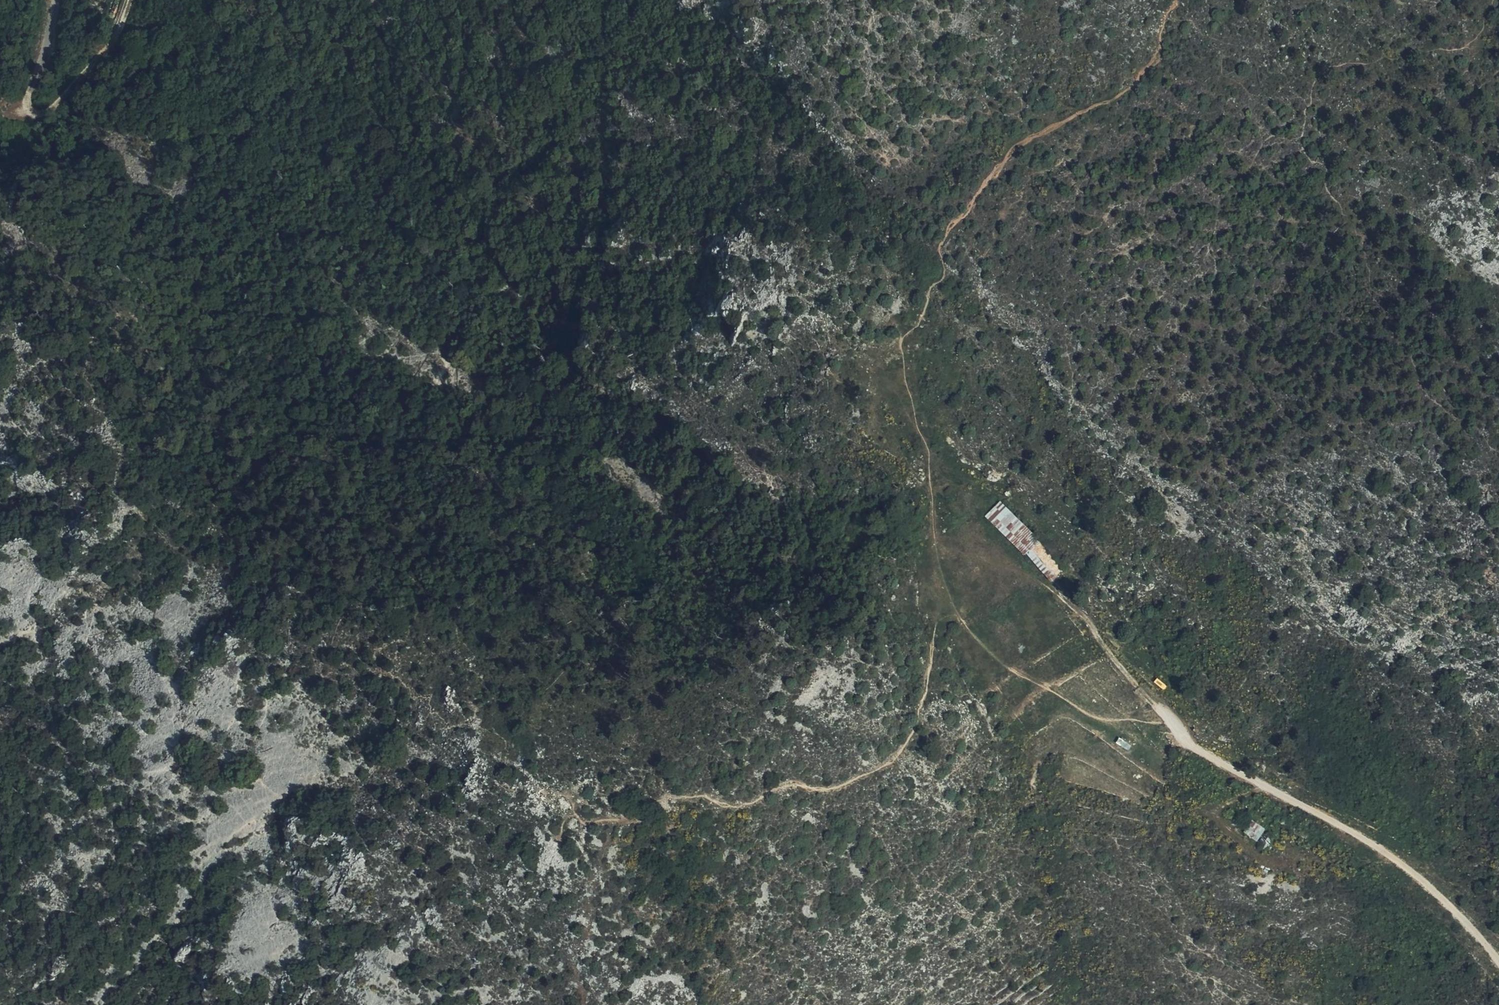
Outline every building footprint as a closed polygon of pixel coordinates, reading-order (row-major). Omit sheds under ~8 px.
[(1040,541),(1003,502),(989,516),(1026,554),(1028,552),(1055,578),(1069,565),(1043,538),(1040,541)] [(1252,819),(1244,831),(1255,840),(1265,827),(1252,819)]
